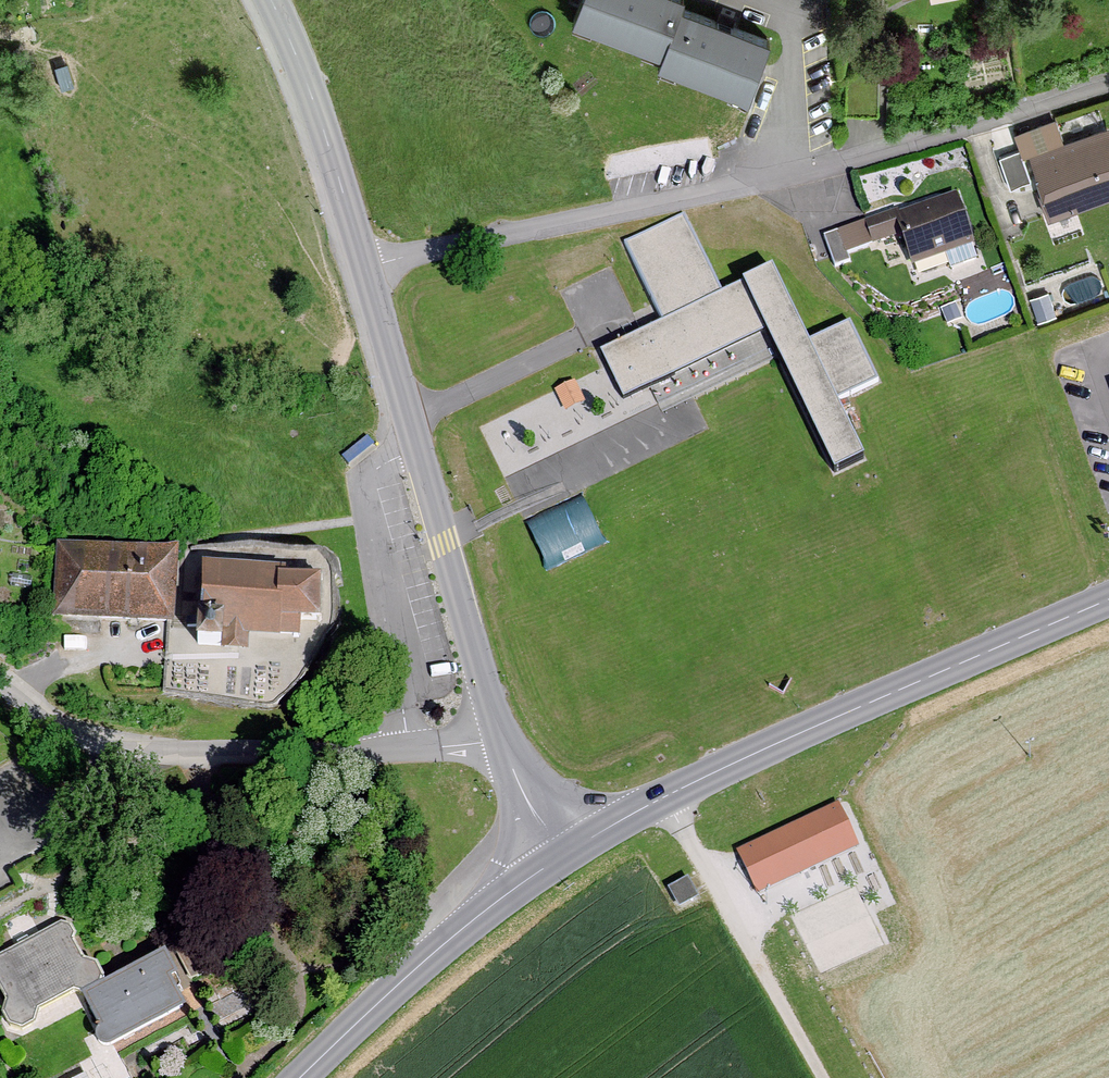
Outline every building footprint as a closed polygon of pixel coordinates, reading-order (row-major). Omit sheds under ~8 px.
[(575,15),(666,48),(662,60),(751,92),(773,31),(687,0),(580,0),(575,15)] [(1030,152),(1051,214),(1108,195),(1108,125),(1030,152)] [(1000,151),(1011,180),(1032,172),(1021,143),(1000,151)] [(955,185),(864,219),(872,241),(902,230),(914,261),(975,237),(955,185)] [(849,318),(809,338),(773,266),(721,291),(682,212),(623,241),(662,320),(599,351),(623,398),(768,327),(839,472),(868,458),(839,399),(879,379),(849,318)] [(573,380),(555,389),(565,411),(584,403),(573,380)] [(584,491),(529,517),(550,563),(606,538),(584,491)] [(179,542),(55,538),(53,615),(176,619),(179,542)] [(281,564),(206,559),(202,626),(223,627),(222,640),(245,642),(246,626),(295,629),(296,609),(317,610),(319,572),(281,569),(281,564)] [(836,801),(738,844),(759,890),(856,847),(836,801)] [(686,874),(668,883),(679,904),(697,894),(686,874)] [(0,957),(0,984),(8,998),(5,1012),(10,1022),(23,1027),(34,1022),(37,1008),(76,988),(83,992),(109,1038),(187,998),(157,953),(105,980),(93,958),(80,959),(71,940),(72,931),(68,925),(60,923),(0,957)] [(87,1066),(66,1077),(94,1077),(87,1066)]
